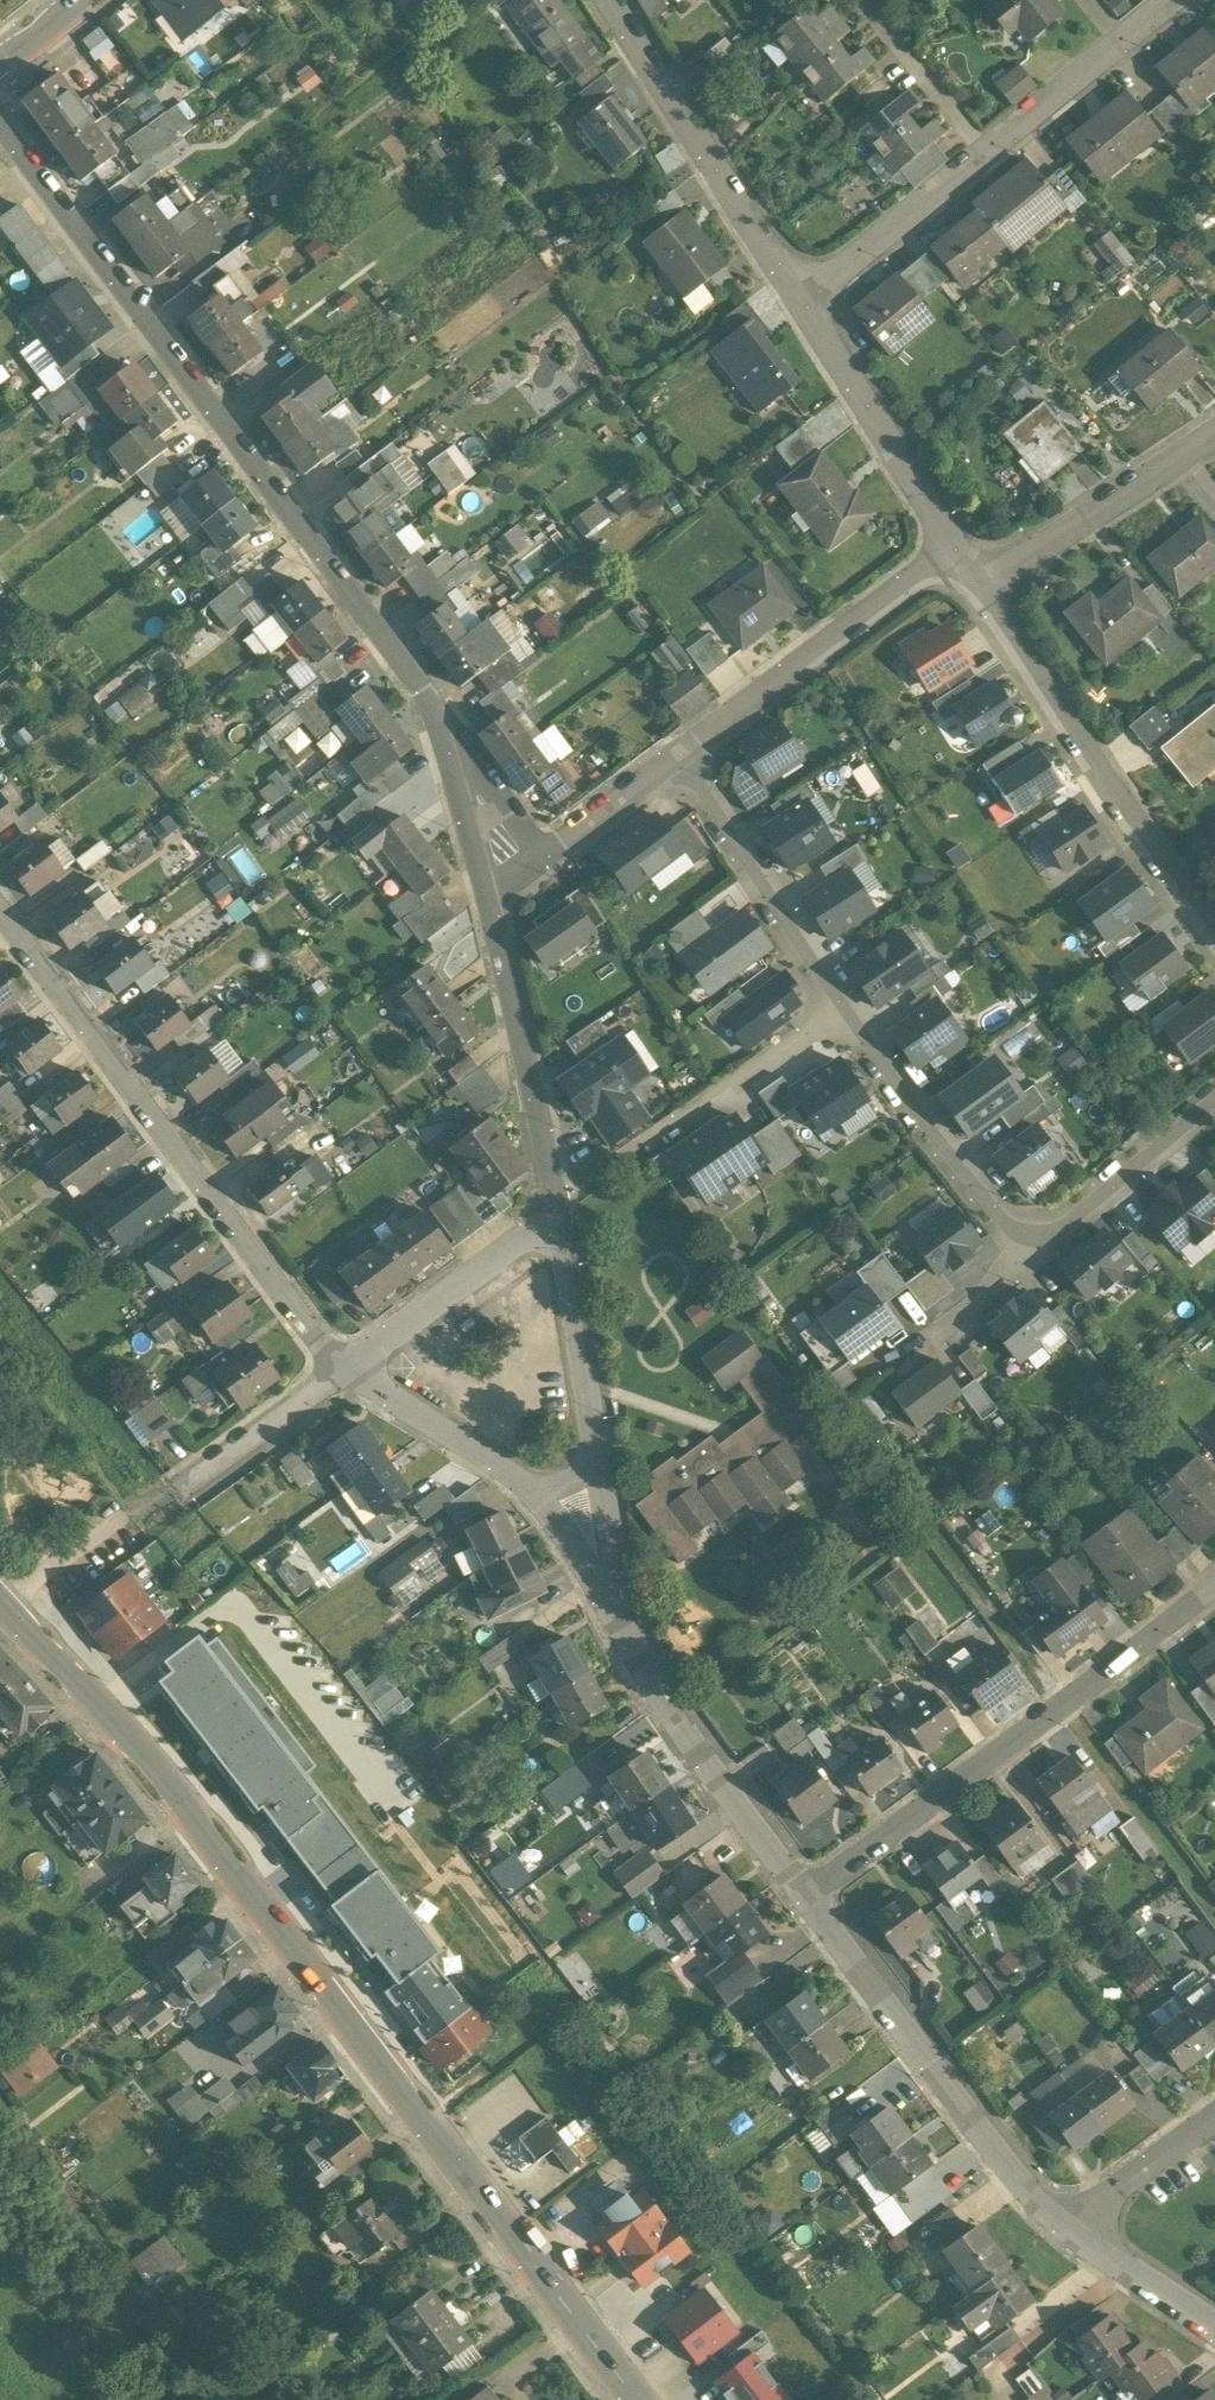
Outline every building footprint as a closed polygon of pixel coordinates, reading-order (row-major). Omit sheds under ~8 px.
[(151,2),(169,27),(177,21),(189,38),(236,0),(154,0),(151,2)] [(247,10),(260,0),(239,0),(247,10)] [(494,11),(509,0),(486,0),(494,11)] [(556,0),(521,0),(511,8),(554,66),(586,42),(556,0)] [(659,0),(635,0),(651,24),(668,12),(659,0)] [(998,3),(994,7),(993,15),(1004,29),(1012,29),(1017,25),(1029,40),(1035,41),(1042,35),(1043,29),(1055,19),(1056,11),(1050,3),(1043,2),(1042,0),(996,0),(998,3)] [(804,11),(770,40),(788,62),(838,22),(826,8),(812,20),(804,11)] [(847,33),(838,22),(788,62),(805,84),(841,55),(833,45),(847,33)] [(1156,72),(1174,94),(1188,110),(1189,109),(1214,88),(1214,46),(1204,33),(1156,72)] [(725,41),(703,58),(712,69),(734,51),(725,41)] [(554,66),(570,89),(596,70),(603,65),(586,42),(554,66)] [(734,51),(712,69),(720,80),(742,63),(734,51)] [(847,63),(841,55),(805,84),(823,105),(847,85),(868,67),(872,64),(862,51),(847,63)] [(868,67),(847,85),(857,96),(878,79),(868,67)] [(1018,68),(995,86),(1014,108),(1036,90),(1018,68)] [(579,96),(602,78),(596,70),(570,89),(577,98),(579,96)] [(87,99),(79,105),(75,98),(76,97),(61,76),(59,77),(58,76),(21,103),(58,153),(93,127),(103,120),(87,99)] [(602,78),(579,96),(589,108),(604,96),(611,90),(602,78)] [(878,79),(857,96),(866,107),(887,90),(878,79)] [(895,100),(887,90),(866,107),(874,117),(895,100)] [(874,117),(856,133),(875,156),(910,127),(903,118),(917,106),(906,91),(874,117)] [(1188,110),(1174,94),(1163,103),(1184,128),(1196,118),(1189,109),(1188,110)] [(604,96),(589,108),(593,113),(608,101),(604,96)] [(1127,96),(1067,145),(1082,163),(1087,158),(1100,174),(1135,146),(1139,152),(1159,135),(1127,96)] [(93,127),(103,141),(113,133),(118,141),(130,132),(121,121),(140,107),(133,97),(103,120),(93,127)] [(644,147),(608,101),(593,113),(578,125),(615,171),(644,147)] [(1184,128),(1163,103),(1150,114),(1170,139),(1184,128)] [(165,116),(139,136),(156,158),(182,139),(165,116)] [(931,123),(917,135),(910,127),(875,156),(892,176),(897,172),(931,144),(941,135),(931,123)] [(103,141),(93,127),(58,153),(81,183),(93,174),(98,180),(109,171),(110,173),(120,166),(115,158),(116,157),(103,141)] [(931,144),(897,172),(912,191),(946,163),(931,144)] [(882,184),(892,176),(875,156),(865,163),(882,184)] [(1028,157),(972,202),(979,211),(1008,247),(1013,254),(1016,252),(1048,227),(1057,220),(1070,209),(1063,201),(1048,182),(1028,157)] [(129,177),(120,166),(110,173),(109,171),(98,180),(108,193),(129,177)] [(1076,192),(1059,171),(1048,182),(1063,201),(1076,192)] [(129,177),(108,193),(117,205),(138,189),(129,177)] [(166,227),(192,208),(176,187),(150,206),(166,227)] [(672,192),(648,212),(658,225),(683,206),(672,192)] [(145,198),(113,222),(134,251),(166,227),(150,206),(145,198)] [(18,207),(0,220),(0,230),(35,277),(58,260),(18,207)] [(134,251),(155,280),(177,264),(184,273),(210,253),(216,254),(219,235),(213,234),(193,207),(192,208),(166,227),(134,251)] [(979,211),(931,252),(952,276),(959,284),(965,292),(983,277),(979,272),(1008,247),(979,211)] [(726,268),(683,214),(643,245),(686,299),(701,287),(724,269),(726,268)] [(1109,230),(1089,247),(1116,278),(1136,261),(1109,230)] [(952,276),(931,252),(919,262),(940,287),(952,276)] [(940,287),(919,262),(908,271),(928,296),(940,287)] [(215,268),(192,285),(201,297),(211,289),(223,280),(215,268)] [(724,269),(701,287),(710,298),(732,281),(724,269)] [(908,271),(855,313),(868,329),(866,330),(890,359),(913,342),(916,338),(939,321),(923,300),(928,296),(908,271)] [(223,280),(211,289),(218,298),(187,321),(208,350),(240,326),(257,314),(249,304),(229,276),(223,280)] [(277,282),(249,304),(257,314),(285,293),(277,282)] [(110,329),(75,283),(26,320),(61,365),(61,366),(90,345),(110,329)] [(746,303),(721,323),(732,336),(751,321),(753,324),(758,319),(746,303)] [(753,324),(751,321),(732,336),(710,353),(735,385),(740,380),(764,411),(780,398),(781,399),(800,384),(753,324)] [(240,326),(208,350),(228,376),(260,353),(240,326)] [(1201,370),(1169,331),(1117,374),(1119,376),(1122,373),(1134,387),(1130,390),(1147,410),(1178,384),(1180,387),(1201,370)] [(90,345),(61,366),(61,365),(55,369),(65,383),(68,381),(84,368),(99,356),(90,345)] [(315,367),(286,388),(293,397),(261,420),(282,448),(321,420),(312,408),(333,392),(315,367)] [(102,392),(84,368),(68,381),(86,405),(89,409),(94,405),(105,397),(102,392)] [(133,368),(102,392),(105,397),(124,420),(155,396),(133,368)] [(65,383),(44,399),(62,423),(86,405),(68,381),(65,383)] [(155,396),(124,420),(131,430),(120,439),(111,446),(134,475),(137,473),(160,454),(166,449),(157,437),(175,423),(155,396)] [(124,420),(105,397),(94,405),(98,410),(105,420),(91,431),(98,440),(112,429),(124,420)] [(98,410),(94,405),(89,409),(93,414),(98,410)] [(1043,406),(1005,437),(1024,460),(1031,454),(1050,477),(1081,452),(1043,406)] [(131,430),(124,420),(112,429),(120,439),(131,430)] [(329,431),(321,420),(282,448),(303,476),(334,452),(338,457),(357,443),(341,422),(329,431)] [(112,429),(98,440),(106,450),(111,446),(120,439),(112,429)] [(800,430),(775,449),(794,474),(819,455),(800,430)] [(364,465),(345,479),(354,492),(390,465),(390,467),(402,458),(391,445),(364,465)] [(355,452),(335,467),(345,479),(364,465),(355,452)] [(466,483),(444,453),(427,466),(449,496),(466,483)] [(160,454),(137,473),(146,486),(170,467),(160,454)] [(852,495),(820,455),(819,455),(794,474),(778,487),(779,488),(785,484),(816,523),(810,528),(829,552),(875,516),(856,492),(852,495)] [(354,492),(328,511),(342,530),(370,509),(370,508),(385,497),(392,506),(410,493),(390,467),(390,465),(354,492)] [(170,467),(146,486),(156,499),(180,480),(170,467)] [(211,474),(181,499),(195,517),(202,526),(233,502),(211,474)] [(370,509),(342,530),(364,559),(392,538),(377,518),(392,506),(385,497),(370,508),(370,509)] [(599,501),(571,519),(582,537),(611,518),(599,501)] [(233,502),(202,526),(217,545),(212,549),(211,547),(199,556),(217,580),(241,562),(230,548),(254,529),(233,502)] [(195,517),(181,529),(188,537),(189,537),(202,526),(195,517)] [(1148,560),(1179,598),(1214,569),(1214,539),(1199,519),(1148,560)] [(181,528),(172,535),(179,544),(183,541),(188,537),(181,529),(181,528)] [(496,541),(507,556),(526,544),(519,534),(511,540),(507,534),(496,541)] [(188,537),(183,541),(188,547),(193,543),(189,537),(188,537)] [(408,559),(392,538),(364,559),(387,590),(403,578),(415,569),(408,559)] [(426,570),(414,555),(408,559),(415,569),(403,578),(408,584),(426,570)] [(778,583),(798,609),(809,601),(775,558),(768,564),(781,581),(778,583)] [(762,567),(728,593),(738,607),(719,621),(742,651),(795,611),(762,567)] [(435,583),(426,570),(408,584),(417,597),(435,583)] [(250,590),(242,580),(208,606),(230,633),(247,620),(241,612),(257,599),(271,617),(278,612),(272,604),(285,594),(269,575),(250,590)] [(1140,594),(1129,581),(1097,606),(1089,597),(1066,615),(1106,664),(1127,647),(1123,642),(1138,629),(1143,635),(1161,621),(1160,620),(1140,594)] [(285,594),(272,604),(278,612),(271,617),(254,631),(270,653),(295,634),(324,612),(300,582),(285,594)] [(445,596),(435,583),(417,597),(427,609),(445,596)] [(1172,610),(1151,586),(1140,594),(1160,620),(1172,610)] [(445,596),(427,609),(432,617),(444,608),(450,616),(456,611),(445,596)] [(432,617),(417,629),(439,658),(466,638),(450,616),(444,608),(432,617)] [(324,612),(295,634),(311,654),(318,664),(330,655),(346,642),(324,612)] [(949,620),(928,633),(924,627),(898,643),(907,657),(911,663),(929,693),(971,668),(976,665),(949,620)] [(466,638),(439,658),(441,661),(460,687),(473,677),(476,675),(481,682),(513,659),(486,623),(466,638)] [(729,661),(709,634),(697,643),(717,670),(729,661)] [(717,670),(697,643),(686,652),(706,678),(717,670)] [(330,655),(318,664),(311,654),(304,659),(317,675),(335,661),(330,655)] [(513,659),(481,682),(491,696),(499,690),(523,672),(513,659)] [(335,661),(317,675),(319,679),(326,688),(334,682),(345,674),(335,661)] [(971,668),(937,691),(941,698),(968,680),(976,676),(971,668)] [(691,674),(661,696),(677,718),(707,696),(691,674)] [(975,691),(952,707),(955,711),(978,749),(1010,728),(1016,728),(1023,724),(1024,716),(1020,709),(1014,706),(996,678),(975,691)] [(319,679),(309,686),(290,701),(296,710),(321,692),(326,688),(319,679)] [(137,680),(117,699),(135,718),(155,700),(137,680)] [(941,698),(933,703),(943,719),(955,711),(952,707),(975,691),(968,680),(941,698)] [(326,688),(321,692),(330,704),(344,694),(334,682),(326,688)] [(349,700),(336,711),(344,722),(360,739),(371,730),(388,718),(365,688),(349,700)] [(491,696),(480,703),(490,716),(508,703),(499,690),(491,696)] [(330,704),(321,692),(296,710),(319,741),(344,722),(336,711),(330,704)] [(344,694),(330,704),(336,711),(349,700),(344,694)] [(519,718),(508,703),(490,716),(496,724),(507,716),(513,723),(519,718)] [(899,720),(888,707),(878,716),(890,729),(899,720)] [(1162,750),(1192,788),(1207,776),(1203,772),(1214,762),(1214,707),(1162,750)] [(1153,709),(1129,728),(1148,752),(1172,732),(1153,709)] [(513,723),(507,716),(496,724),(479,736),(501,766),(529,745),(513,723)] [(782,717),(737,745),(748,764),(763,787),(808,759),(782,717)] [(360,739),(343,753),(365,781),(366,780),(394,758),(409,746),(388,718),(371,730),(360,739)] [(541,736),(529,745),(544,765),(553,758),(555,761),(560,758),(541,736)] [(544,765),(529,745),(501,766),(523,795),(539,783),(551,774),(544,765)] [(1012,747),(981,766),(992,782),(1022,763),(1012,747)] [(1022,763),(992,782),(1014,817),(1062,787),(1039,752),(1022,763)] [(394,758),(366,780),(371,787),(382,779),(399,765),(394,758)] [(555,761),(553,758),(544,765),(551,774),(539,783),(548,794),(568,777),(555,761)] [(763,787),(748,764),(739,769),(736,771),(732,789),(748,813),(770,798),(769,796),(763,787)] [(399,765),(382,779),(393,793),(410,780),(399,765)] [(568,777),(548,794),(557,803),(578,787),(568,777)] [(371,787),(361,796),(371,810),(393,793),(382,779),(371,787)] [(806,785),(770,808),(778,821),(806,803),(807,804),(815,799),(806,785)] [(0,796),(0,830),(11,821),(16,817),(0,796)] [(371,810),(361,796),(342,811),(352,825),(371,810)] [(263,836),(279,852),(315,817),(299,801),(263,836)] [(16,817),(11,821),(23,836),(46,818),(35,803),(16,817)] [(778,821),(763,831),(789,871),(832,844),(807,804),(806,803),(778,821)] [(1062,823),(1040,837),(1064,873),(1077,864),(1079,867),(1094,857),(1092,854),(1106,845),(1083,809),(1062,823)] [(371,810),(352,825),(357,830),(361,835),(380,821),(371,810)] [(1054,811),(1018,834),(1026,846),(1040,837),(1062,823),(1054,811)] [(385,828),(372,837),(379,846),(397,868),(425,847),(400,816),(385,828)] [(657,817),(601,859),(627,893),(682,852),(683,852),(668,832),(657,817)] [(380,821),(361,835),(373,850),(379,846),(372,837),(385,828),(380,821)] [(709,855),(683,821),(668,832),(683,852),(682,852),(693,866),(709,855)] [(352,825),(336,837),(340,843),(357,830),(352,825)] [(45,847),(39,840),(4,865),(28,896),(62,870),(61,868),(77,856),(61,836),(45,847)] [(855,846),(820,869),(830,885),(849,873),(865,862),(855,846)] [(446,874),(425,847),(397,868),(411,887),(418,896),(430,886),(446,874)] [(1125,871),(1079,905),(1106,941),(1131,923),(1152,908),(1143,895),(1139,894),(1134,888),(1135,884),(1125,871)] [(830,885),(803,902),(828,940),(873,911),(849,873),(830,885)] [(97,881),(46,919),(68,949),(78,942),(105,922),(104,920),(119,909),(97,881)] [(430,886),(418,896),(411,887),(405,892),(418,908),(429,922),(447,908),(430,886)] [(584,921),(597,912),(582,888),(567,898),(574,908),(584,921)] [(567,898),(532,923),(539,933),(574,908),(567,898)] [(429,922),(418,908),(402,920),(421,945),(455,919),(447,908),(429,922)] [(539,933),(527,941),(545,967),(592,933),(592,932),(584,921),(574,908),(539,933)] [(597,912),(584,921),(592,932),(604,923),(597,912)] [(697,912),(663,937),(681,962),(683,960),(682,959),(714,935),(697,912)] [(714,935),(682,959),(683,960),(695,976),(701,972),(715,990),(766,952),(756,939),(760,936),(743,913),(714,935)] [(105,922),(78,942),(87,955),(114,935),(105,922)] [(1106,941),(1097,949),(1105,960),(1139,935),(1131,923),(1106,941)] [(901,934),(848,971),(875,1009),(907,987),(928,972),(901,934)] [(1162,937),(1120,968),(1137,991),(1139,990),(1149,1004),(1166,991),(1162,987),(1168,983),(1186,970),(1162,937)] [(131,939),(93,967),(114,994),(134,979),(152,966),(131,939)] [(152,966),(134,979),(145,994),(169,977),(158,962),(152,966)] [(928,972),(907,987),(915,998),(950,974),(942,962),(928,972)] [(455,1004),(426,967),(396,990),(412,1011),(417,1008),(429,1024),(455,1004)] [(0,969),(0,1011),(16,999),(20,995),(0,969)] [(746,1002),(723,1019),(747,1051),(788,1020),(785,1016),(789,1013),(792,997),(788,992),(794,988),(784,974),(746,1002)] [(944,979),(909,1005),(917,1011),(939,994),(943,1000),(952,991),(944,979)] [(1164,1031),(1189,1065),(1214,1045),(1214,988),(1214,986),(1184,1008),(1160,1025),(1164,1031)] [(738,991),(704,1017),(712,1028),(723,1019),(746,1002),(738,991)] [(166,993),(143,1011),(146,1015),(135,1023),(155,1049),(171,1037),(189,1023),(166,993)] [(917,1011),(888,1032),(918,1072),(943,1053),(949,1061),(974,1042),(943,1000),(939,994),(917,1011)] [(0,1011),(0,1023),(6,1031),(28,1014),(16,999),(0,1011)] [(1178,1000),(1145,1027),(1154,1038),(1164,1031),(1160,1025),(1184,1008),(1178,1000)] [(429,1024),(424,1028),(428,1033),(419,1040),(431,1056),(440,1048),(448,1058),(478,1035),(455,1004),(429,1024)] [(215,1025),(204,1012),(196,1019),(206,1032),(215,1025)] [(189,1023),(171,1037),(181,1050),(206,1032),(196,1019),(189,1023)] [(40,1021),(2,1050),(23,1077),(61,1049),(40,1021)] [(566,1043),(582,1066),(613,1045),(597,1022),(566,1043)] [(647,1120),(627,1091),(647,1076),(622,1039),(613,1045),(582,1066),(559,1083),(579,1112),(584,1108),(605,1139),(610,1146),(633,1130),(647,1120)] [(291,1069),(318,1057),(310,1041),(284,1054),(291,1069)] [(207,1050),(174,1075),(196,1105),(219,1088),(230,1080),(229,1079),(207,1050)] [(1006,1068),(995,1053),(965,1076),(937,1096),(970,1139),(1002,1116),(1028,1097),(1025,1093),(1012,1075),(1006,1068)] [(1077,1054),(1061,1060),(1067,1074),(1082,1069),(1077,1054)] [(469,1056),(448,1072),(458,1085),(479,1069),(469,1056)] [(253,1062),(229,1079),(230,1080),(219,1088),(228,1099),(240,1090),(262,1074),(253,1062)] [(838,1062),(820,1075),(819,1073),(791,1092),(800,1106),(820,1134),(834,1124),(835,1126),(851,1115),(850,1113),(866,1102),(838,1062)] [(458,1085),(456,1086),(478,1116),(500,1098),(479,1069),(458,1085)] [(96,1097),(77,1072),(43,1096),(64,1124),(80,1113),(78,1110),(96,1097)] [(262,1074),(240,1090),(249,1101),(270,1129),(292,1113),(262,1074)] [(782,1078),(758,1095),(776,1121),(777,1122),(800,1106),(791,1092),(782,1078)] [(0,1088),(0,1112),(17,1099),(20,1097),(9,1082),(0,1088)] [(1033,1089),(1025,1093),(1028,1097),(1002,1116),(1010,1129),(1043,1103),(1033,1089)] [(64,1124),(43,1096),(31,1105),(52,1133),(64,1124)] [(1052,1098),(1018,1123),(1026,1134),(1035,1128),(1061,1109),(1052,1098)] [(4,1126),(26,1110),(17,1099),(0,1112),(0,1120),(4,1126)] [(249,1101),(212,1127),(234,1157),(266,1134),(271,1130),(270,1129),(249,1101)] [(292,1113),(270,1129),(271,1130),(266,1134),(276,1146),(302,1126),(292,1113)] [(725,1119),(721,1114),(700,1129),(669,1151),(685,1175),(708,1208),(769,1165),(771,1164),(751,1135),(735,1113),(725,1119)] [(135,1150),(113,1119),(50,1168),(64,1186),(74,1179),(83,1191),(101,1176),(125,1158),(135,1150)] [(777,1122),(776,1121),(751,1135),(771,1164),(769,1165),(773,1176),(801,1157),(777,1122)] [(526,1174),(487,1122),(458,1144),(449,1131),(427,1148),(448,1176),(463,1165),(472,1177),(490,1201),(500,1193),(526,1174)] [(1026,1134),(994,1160),(1007,1177),(1011,1174),(1022,1189),(1060,1160),(1035,1128),(1026,1134)] [(28,1142),(16,1151),(21,1158),(33,1149),(28,1142)] [(669,1185),(685,1175),(669,1151),(668,1150),(653,1161),(669,1185)] [(125,1158),(101,1176),(110,1189),(135,1171),(125,1158)] [(312,1160),(301,1169),(310,1181),(315,1188),(326,1180),(312,1160)] [(279,1165),(248,1189),(267,1215),(298,1192),(297,1190),(310,1181),(301,1169),(288,1178),(279,1165)] [(1196,1176),(1214,1199),(1214,1171),(1210,1166),(1196,1176)] [(135,1171),(110,1189),(118,1198),(142,1181),(135,1171)] [(118,1198),(117,1199),(120,1204),(138,1230),(175,1203),(153,1173),(142,1181),(118,1198)] [(1173,1187),(1158,1199),(1162,1204),(1148,1216),(1163,1234),(1178,1251),(1178,1253),(1192,1242),(1196,1247),(1214,1232),(1214,1227),(1212,1223),(1214,1221),(1214,1199),(1196,1176),(1191,1181),(1177,1192),(1173,1187)] [(490,1201),(472,1177),(457,1189),(483,1223),(508,1205),(500,1193),(490,1201)] [(885,1180),(871,1190),(880,1202),(884,1199),(885,1201),(892,1196),(891,1194),(894,1191),(885,1180)] [(457,1189),(429,1210),(455,1244),(483,1223),(457,1189)] [(138,1230),(120,1204),(107,1213),(126,1238),(138,1230)] [(954,1211),(912,1242),(930,1267),(936,1274),(939,1273),(949,1265),(953,1270),(970,1258),(966,1253),(978,1243),(954,1211)] [(424,1213),(383,1244),(408,1279),(450,1248),(424,1213)] [(192,1226),(157,1252),(158,1254),(172,1272),(179,1282),(215,1256),(192,1226)] [(1086,1300),(1131,1264),(1104,1230),(1058,1267),(1086,1300)] [(383,1244),(340,1276),(366,1311),(408,1279),(383,1244)] [(172,1272),(158,1254),(148,1262),(161,1280),(172,1272)] [(904,1286),(881,1255),(856,1274),(863,1284),(865,1287),(866,1286),(882,1308),(885,1305),(907,1289),(904,1286)] [(321,1262),(308,1271),(333,1305),(346,1295),(321,1262)] [(930,1267),(904,1286),(907,1289),(924,1313),(953,1291),(939,1273),(936,1274),(930,1267)] [(227,1283),(189,1312),(194,1319),(211,1342),(229,1329),(249,1314),(227,1283)] [(848,1300),(799,1336),(830,1378),(885,1337),(888,1340),(902,1329),(885,1305),(882,1308),(866,1286),(865,1287),(863,1284),(846,1297),(848,1300)] [(1048,1316),(1029,1295),(1015,1307),(1012,1303),(1001,1313),(1004,1316),(990,1328),(1019,1363),(1040,1345),(1038,1343),(1057,1327),(1048,1316)] [(181,1301),(147,1327),(160,1345),(194,1319),(189,1312),(181,1301)] [(687,1314),(697,1328),(712,1317),(702,1303),(687,1314)] [(1086,1340),(1058,1307),(1048,1316),(1057,1327),(1075,1349),(1086,1340)] [(229,1329),(214,1340),(222,1353),(238,1342),(229,1329)] [(710,1438),(675,1463),(672,1458),(643,1479),(654,1493),(635,1507),(679,1566),(699,1551),(687,1535),(714,1516),(717,1521),(743,1502),(762,1528),(792,1506),(780,1489),(804,1471),(807,1475),(836,1454),(764,1357),(759,1360),(739,1334),(707,1358),(728,1386),(736,1380),(761,1414),(735,1433),(739,1438),(720,1452),(710,1438)] [(238,1342),(222,1353),(229,1362),(245,1352),(238,1342)] [(229,1362),(214,1373),(218,1379),(235,1402),(242,1410),(256,1400),(252,1395),(278,1376),(255,1345),(245,1352),(229,1362)] [(222,1353),(183,1381),(194,1396),(196,1395),(210,1385),(218,1379),(214,1373),(229,1362),(222,1353)] [(936,1361),(891,1395),(916,1430),(962,1396),(936,1361)] [(235,1402),(218,1379),(210,1385),(217,1394),(227,1408),(235,1402)] [(979,1419),(995,1407),(975,1379),(959,1390),(979,1419)] [(835,1397),(824,1383),(816,1389),(826,1403),(835,1397)] [(203,1404),(217,1394),(210,1385),(196,1395),(203,1404)] [(158,1400),(133,1417),(150,1439),(173,1422),(158,1400)] [(390,1459),(364,1422),(327,1449),(341,1468),(353,1485),(390,1459)] [(313,1479),(294,1452),(280,1463),(298,1489),(313,1479)] [(390,1459),(353,1485),(358,1493),(375,1516),(413,1490),(390,1459)] [(1195,1459),(1172,1480),(1177,1485),(1159,1501),(1179,1523),(1198,1544),(1214,1529),(1214,1481),(1195,1459)] [(342,1494),(353,1485),(341,1468),(329,1476),(342,1494)] [(445,1507),(455,1500),(445,1486),(414,1507),(424,1522),(445,1507)] [(445,1507),(454,1525),(484,1510),(473,1487),(455,1500),(445,1507)] [(375,1516),(358,1493),(347,1501),(363,1525),(375,1516)] [(507,1509),(465,1530),(483,1568),(527,1546),(507,1509)] [(1130,1513),(1104,1533),(1114,1547),(1095,1561),(1127,1604),(1173,1569),(1154,1545),(1130,1513)] [(390,1538),(375,1516),(363,1525),(378,1546),(390,1538)] [(1198,1544),(1179,1523),(1167,1535),(1167,1536),(1186,1559),(1200,1546),(1198,1544)] [(1186,1559),(1167,1536),(1154,1545),(1173,1569),(1186,1559)] [(427,1538),(380,1572),(392,1588),(396,1594),(421,1576),(411,1563),(418,1558),(424,1566),(439,1555),(427,1538)] [(527,1546),(483,1568),(494,1590),(476,1599),(488,1623),(550,1593),(527,1546)] [(277,1571),(296,1599),(316,1586),(307,1572),(299,1577),(290,1563),(277,1571)] [(890,1607),(917,1589),(899,1564),(873,1582),(890,1607)] [(1105,1621),(1061,1564),(1041,1579),(1060,1604),(1033,1625),(1034,1627),(1051,1650),(1057,1658),(1105,1621)] [(123,1565),(100,1582),(109,1594),(128,1579),(129,1580),(133,1577),(123,1565)] [(482,1596),(494,1590),(483,1568),(479,1570),(471,1574),(482,1596)] [(109,1594),(82,1615),(99,1637),(145,1602),(129,1580),(128,1579),(109,1594)] [(162,1624),(145,1602),(99,1637),(117,1660),(144,1639),(163,1624),(162,1624)] [(163,1624),(144,1639),(152,1650),(175,1633),(166,1621),(162,1624),(163,1624)] [(938,1645),(921,1622),(907,1633),(924,1656),(938,1645)] [(1034,1627),(1022,1635),(1039,1658),(1051,1650),(1034,1627)] [(515,1632),(478,1659),(488,1673),(524,1647),(515,1632)] [(570,1635),(529,1658),(550,1695),(552,1694),(590,1672),(570,1635)] [(310,1773),(271,1722),(277,1718),(256,1690),(250,1695),(211,1643),(206,1647),(199,1637),(191,1643),(298,1782),(306,1776),(310,1773)] [(256,1690),(217,1639),(211,1643),(250,1695),(256,1690)] [(947,1662),(958,1677),(985,1658),(974,1642),(947,1662)] [(191,1643),(158,1668),(166,1678),(155,1687),(166,1702),(172,1697),(180,1707),(174,1712),(225,1778),(230,1773),(248,1796),(243,1801),(254,1816),(262,1809),(287,1843),(293,1838),(323,1815),(298,1782),(191,1643)] [(1190,1662),(1206,1682),(1214,1695),(1214,1643),(1190,1662)] [(985,1658),(958,1677),(983,1712),(1021,1685),(996,1650),(985,1658)] [(0,1652),(0,1701),(25,1679),(0,1652)] [(590,1672),(552,1694),(572,1729),(611,1707),(590,1672)] [(0,1701),(0,1713),(8,1721),(21,1735),(22,1734),(28,1729),(34,1734),(49,1720),(44,1714),(51,1707),(25,1679),(0,1701)] [(1142,1699),(1149,1709),(1117,1735),(1135,1760),(1145,1773),(1148,1771),(1138,1759),(1150,1749),(1160,1762),(1162,1760),(1152,1748),(1168,1735),(1178,1748),(1201,1729),(1165,1681),(1142,1699)] [(1190,1694),(1213,1724),(1214,1723),(1214,1695),(1206,1682),(1190,1694)] [(889,1703),(877,1687),(865,1696),(888,1728),(899,1720),(899,1719),(900,1718),(889,1703)] [(913,1709),(901,1694),(889,1703),(900,1718),(913,1709)] [(900,1718),(899,1719),(899,1720),(925,1756),(939,1746),(934,1740),(956,1724),(933,1694),(913,1709),(900,1718)] [(271,1722),(310,1773),(316,1769),(277,1718),(271,1722)] [(807,1739),(792,1720),(772,1735),(786,1754),(807,1739)] [(8,1721),(0,1728),(0,1729),(14,1743),(23,1735),(22,1734),(21,1735),(8,1721)] [(834,1751),(818,1730),(807,1739),(812,1746),(832,1772),(844,1763),(834,1751)] [(1135,1760),(1117,1735),(1105,1745),(1123,1770),(1135,1760)] [(878,1738),(859,1753),(850,1740),(834,1751),(844,1763),(869,1796),(903,1771),(878,1738)] [(792,1762),(812,1746),(807,1739),(786,1754),(792,1762)] [(1097,1768),(1083,1750),(1071,1759),(1084,1777),(1097,1768)] [(667,1789),(643,1754),(611,1776),(619,1789),(633,1811),(667,1789)] [(83,1767),(82,1765),(67,1777),(69,1778),(55,1789),(63,1800),(77,1820),(102,1852),(104,1854),(119,1843),(120,1844),(135,1832),(134,1830),(145,1822),(133,1807),(135,1805),(109,1771),(107,1773),(95,1757),(83,1767)] [(804,1759),(785,1774),(789,1778),(775,1789),(801,1825),(835,1800),(804,1759)] [(1071,1759),(1037,1784),(1077,1838),(1088,1829),(1111,1813),(1084,1777),(1071,1759)] [(574,1766),(541,1791),(557,1812),(590,1788),(574,1766)] [(0,1770),(0,1795),(14,1784),(2,1769),(0,1770)] [(306,1776),(298,1782),(323,1815),(331,1826),(339,1820),(306,1776)] [(619,1789),(607,1797),(606,1796),(593,1805),(607,1829),(632,1812),(633,1811),(619,1789)] [(633,1811),(632,1812),(657,1850),(692,1827),(667,1789),(633,1811)] [(77,1820),(63,1800),(56,1806),(70,1825),(77,1820)] [(1014,1801),(979,1827),(1011,1869),(1045,1843),(1014,1801)] [(70,1825),(56,1806),(42,1816),(57,1835),(59,1834),(70,1825)] [(1119,1824),(1111,1813),(1088,1829),(1096,1841),(1119,1824)] [(323,1815),(293,1838),(301,1849),(295,1853),(335,1905),(371,1877),(372,1879),(380,1873),(339,1820),(331,1826),(323,1815)] [(1161,1855),(1134,1819),(1119,1831),(1145,1866),(1161,1855)] [(70,1825),(59,1834),(84,1866),(102,1852),(77,1820),(70,1825)] [(293,1838),(287,1843),(295,1853),(301,1849),(293,1838)] [(972,1864),(957,1843),(922,1869),(946,1901),(947,1900),(944,1896),(958,1886),(961,1890),(979,1877),(971,1865),(972,1864)] [(1052,1851),(1045,1843),(1011,1869),(1018,1878),(1052,1851)] [(644,1852),(616,1873),(634,1898),(663,1877),(644,1852)] [(487,1876),(507,1903),(535,1883),(514,1855),(487,1876)] [(149,1886),(118,1909),(134,1929),(147,1919),(157,1931),(175,1918),(172,1914),(184,1904),(180,1899),(197,1885),(175,1856),(144,1880),(149,1886)] [(1093,1884),(1076,1861),(1050,1881),(1067,1904),(1093,1884)] [(441,1953),(380,1873),(372,1879),(411,1930),(401,1937),(442,1991),(450,1984),(432,1960),(441,1953)] [(335,1905),(331,1908),(371,1960),(375,1957),(396,1985),(422,1965),(401,1937),(411,1930),(372,1879),(371,1877),(335,1905)] [(1205,1885),(1214,1897),(1214,1877),(1205,1885)] [(722,1878),(685,1906),(689,1912),(706,1934),(743,1907),(722,1878)] [(905,1895),(871,1920),(901,1959),(916,1948),(911,1941),(930,1928),(905,1895)] [(743,1907),(706,1934),(709,1938),(706,1941),(711,1948),(715,1953),(718,1950),(729,1964),(742,1954),(766,1936),(743,1907)] [(331,1908),(327,1911),(367,1963),(371,1960),(331,1908)] [(706,1934),(689,1912),(673,1924),(690,1947),(706,1934)] [(226,1922),(215,1931),(211,1925),(196,1937),(200,1943),(182,1957),(168,1968),(169,1969),(183,1987),(240,1941),(226,1922)] [(1185,1935),(1207,1958),(1214,1950),(1214,1939),(1198,1922),(1185,1935)] [(169,1940),(146,1958),(160,1976),(169,1969),(168,1968),(182,1957),(169,1940)] [(240,1941),(183,1987),(197,2005),(218,1989),(235,1975),(239,1981),(246,1975),(242,1970),(255,1960),(240,1941)] [(1139,1944),(1111,1965),(1134,1997),(1163,1977),(1139,1944)] [(729,1964),(718,1950),(715,1953),(711,1948),(703,1954),(718,1973),(729,1964)] [(728,1986),(752,1968),(742,1954),(729,1964),(718,1973),(728,1986)] [(396,1985),(384,1994),(424,2046),(471,2011),(450,1984),(442,1991),(422,1965),(396,1985)] [(752,1968),(728,1986),(738,2000),(762,1982),(752,1968)] [(183,1987),(169,1969),(160,1976),(157,1978),(171,1996),(183,1987)] [(1203,2003),(1191,1988),(1178,1997),(1188,2011),(1214,2045),(1214,1994),(1203,2003)] [(231,2006),(218,1989),(197,2005),(210,2022),(231,2006)] [(277,1989),(230,2026),(239,2037),(226,2046),(242,2067),(290,2029),(286,2024),(297,2015),(277,1989)] [(768,2020),(781,2038),(789,2049),(824,2024),(803,1995),(768,2020)] [(162,2004),(135,2025),(147,2040),(174,2018),(162,2004)] [(471,2011),(424,2046),(441,2069),(488,2034),(471,2011)] [(1214,2045),(1188,2011),(1176,2020),(1171,2014),(1150,2029),(1149,2029),(1155,2036),(1180,2070),(1214,2045)] [(781,2038),(768,2020),(767,2018),(755,2028),(757,2032),(769,2048),(781,2038)] [(1150,2029),(1144,2020),(1134,2027),(1146,2043),(1147,2042),(1155,2036),(1149,2029),(1150,2029)] [(824,2024),(789,2049),(797,2060),(810,2077),(811,2079),(846,2053),(824,2024)] [(1146,2043),(1134,2027),(1120,2038),(1154,2084),(1169,2072),(1147,2042),(1146,2043)] [(980,2062),(989,2074),(1032,2041),(1023,2029),(980,2062)] [(769,2048),(757,2032),(746,2040),(765,2067),(789,2049),(781,2038),(769,2048)] [(342,2073),(320,2044),(287,2070),(313,2103),(338,2083),(334,2079),(342,2073)] [(786,2095),(798,2086),(785,2069),(797,2060),(789,2049),(765,2067),(786,2095)] [(0,2071),(0,2072),(18,2095),(44,2074),(26,2051),(0,2071)] [(810,2077),(797,2060),(785,2069),(798,2086),(810,2077)] [(993,2079),(1018,2114),(1027,2107),(1002,2073),(993,2079)] [(1108,2074),(1075,2099),(1099,2131),(1132,2106),(1108,2074)] [(254,2078),(234,2094),(242,2105),(262,2089),(254,2078)] [(223,2080),(199,2098),(209,2111),(233,2094),(223,2080)] [(1099,2131),(1075,2099),(1049,2118),(1068,2144),(1073,2150),(1099,2131)] [(846,2117),(836,2103),(814,2120),(824,2133),(846,2117)] [(908,2138),(887,2109),(852,2135),(873,2164),(908,2138)] [(581,2164),(545,2118),(518,2139),(536,2163),(551,2151),(568,2174),(581,2164)] [(1068,2144),(1049,2118),(1037,2127),(1058,2152),(1068,2144)] [(350,2122),(335,2134),(330,2127),(303,2148),(315,2163),(307,2170),(319,2186),(318,2187),(319,2189),(365,2154),(371,2149),(350,2122)] [(908,2138),(873,2164),(877,2169),(894,2192),(929,2166),(908,2138)] [(197,2146),(175,2162),(191,2184),(213,2168),(197,2146)] [(365,2154),(322,2188),(331,2199),(374,2166),(365,2154)] [(877,2169),(856,2184),(874,2208),(894,2192),(877,2169)] [(686,2252),(642,2195),(631,2204),(625,2196),(604,2212),(610,2220),(599,2228),(642,2285),(686,2252)] [(334,2228),(333,2228),(349,2248),(355,2243),(368,2259),(398,2236),(385,2219),(386,2218),(380,2211),(379,2211),(370,2200),(334,2228)] [(950,2209),(919,2233),(929,2246),(960,2223),(950,2209)] [(349,2248),(333,2228),(334,2228),(333,2226),(319,2237),(336,2259),(348,2250),(348,2249),(349,2248)] [(1006,2269),(976,2228),(944,2250),(961,2273),(974,2292),(1006,2269)] [(162,2238),(131,2262),(139,2274),(146,2269),(156,2282),(173,2269),(163,2256),(171,2250),(162,2238)] [(965,2298),(953,2307),(969,2329),(987,2316),(997,2330),(1014,2317),(1013,2315),(1031,2302),(1006,2269),(974,2292),(965,2298)] [(974,2292),(961,2273),(951,2280),(965,2298),(974,2292)] [(450,2319),(430,2292),(381,2329),(402,2356),(411,2349),(450,2319)] [(704,2292),(666,2321),(677,2334),(673,2338),(674,2339),(678,2336),(697,2361),(693,2364),(694,2365),(718,2347),(735,2333),(704,2292)] [(338,2294),(317,2310),(326,2321),(347,2305),(338,2294)] [(1106,2321),(1096,2307),(1069,2327),(1079,2340),(1106,2321)] [(450,2319),(411,2349),(432,2376),(471,2346),(450,2319)] [(1106,2321),(1079,2340),(1086,2350),(1085,2361),(1098,2378),(1109,2370),(1134,2352),(1121,2335),(1122,2331),(1114,2319),(1109,2319),(1106,2321)] [(1010,2327),(987,2344),(997,2357),(1020,2340),(1010,2327)] [(987,2344),(968,2358),(978,2371),(997,2357),(987,2344)] [(1134,2352),(1109,2370),(1123,2387),(1132,2389),(1138,2397),(1143,2397),(1167,2380),(1170,2377),(1170,2373),(1162,2362),(1158,2361),(1145,2344),(1134,2352)] [(736,2369),(740,2374),(721,2388),(725,2394),(723,2396),(724,2398),(726,2399),(787,2399),(753,2356),(736,2369)] [(1143,2397),(1145,2399),(1171,2399),(1178,2395),(1167,2380),(1143,2397)] [(488,2388),(472,2399),(497,2399),(488,2388)] [(1028,2399),(1054,2399),(1045,2388),(1028,2399)] [(1207,2392),(1196,2399),(1213,2399),(1207,2392)]
